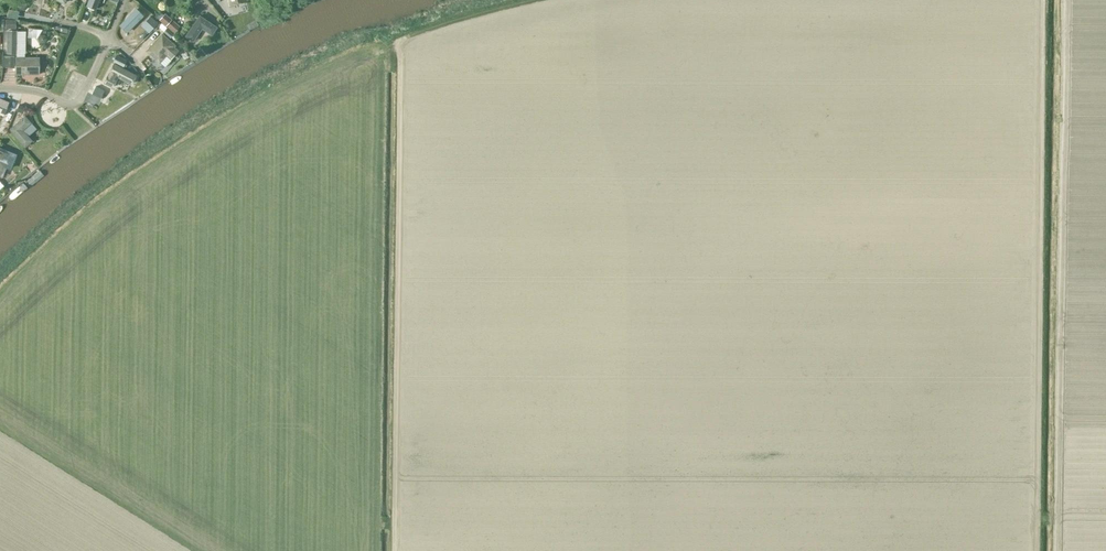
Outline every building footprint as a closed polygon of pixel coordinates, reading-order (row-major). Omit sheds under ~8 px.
[(87,5),(95,8),(99,0),(89,0),(87,5)] [(136,9),(120,25),(126,31),(142,15),(136,9)] [(199,15),(185,36),(193,41),(202,29),(211,35),(216,27),(199,15)] [(162,34),(146,50),(158,61),(173,46),(162,34)] [(16,57),(16,74),(38,74),(38,57),(16,57)] [(114,64),(104,82),(112,86),(117,76),(131,83),(135,75),(114,64)] [(4,112),(8,102),(0,99),(0,111),(4,112)] [(9,129),(24,146),(31,140),(22,130),(30,122),(24,116),(9,129)]
